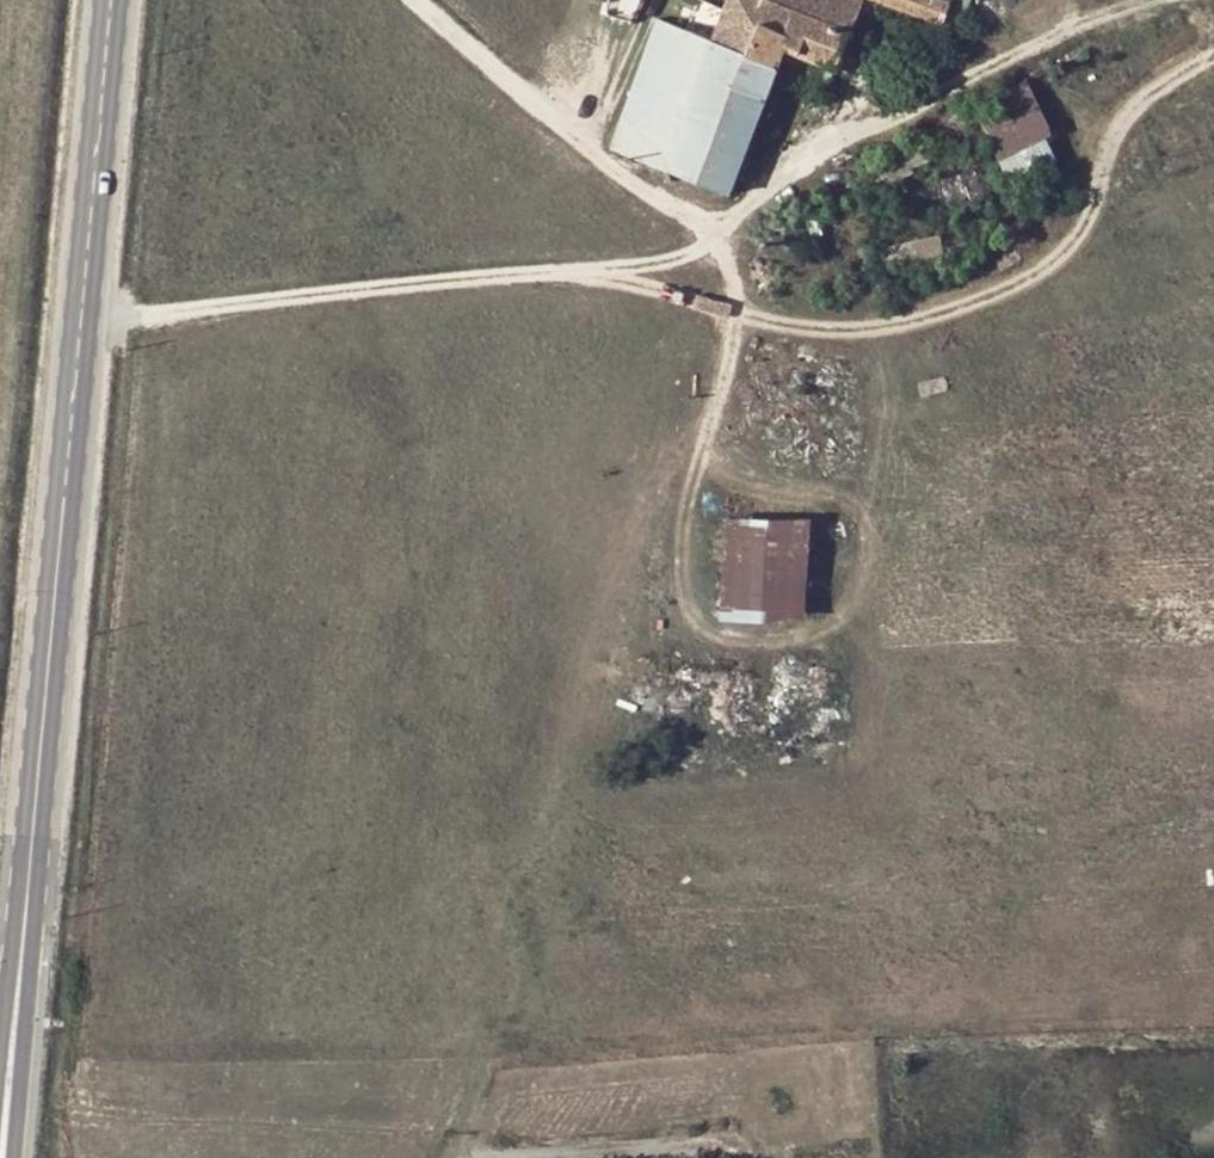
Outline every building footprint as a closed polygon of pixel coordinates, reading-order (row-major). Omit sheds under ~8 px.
[(715,42),(657,22),(611,148),(735,193),(787,48),(801,53),(807,34),(846,50),(864,0),(731,0),(715,42)] [(947,0),(870,0),(960,33),(973,0),(950,0),(950,1),(947,0)] [(839,68),(846,50),(807,34),(801,53),(839,68)] [(1027,84),(972,111),(999,167),(1010,190),(1058,168),(1046,143),(1054,140),(1027,84)] [(807,520),(723,518),(718,619),(802,622),(807,520)]
